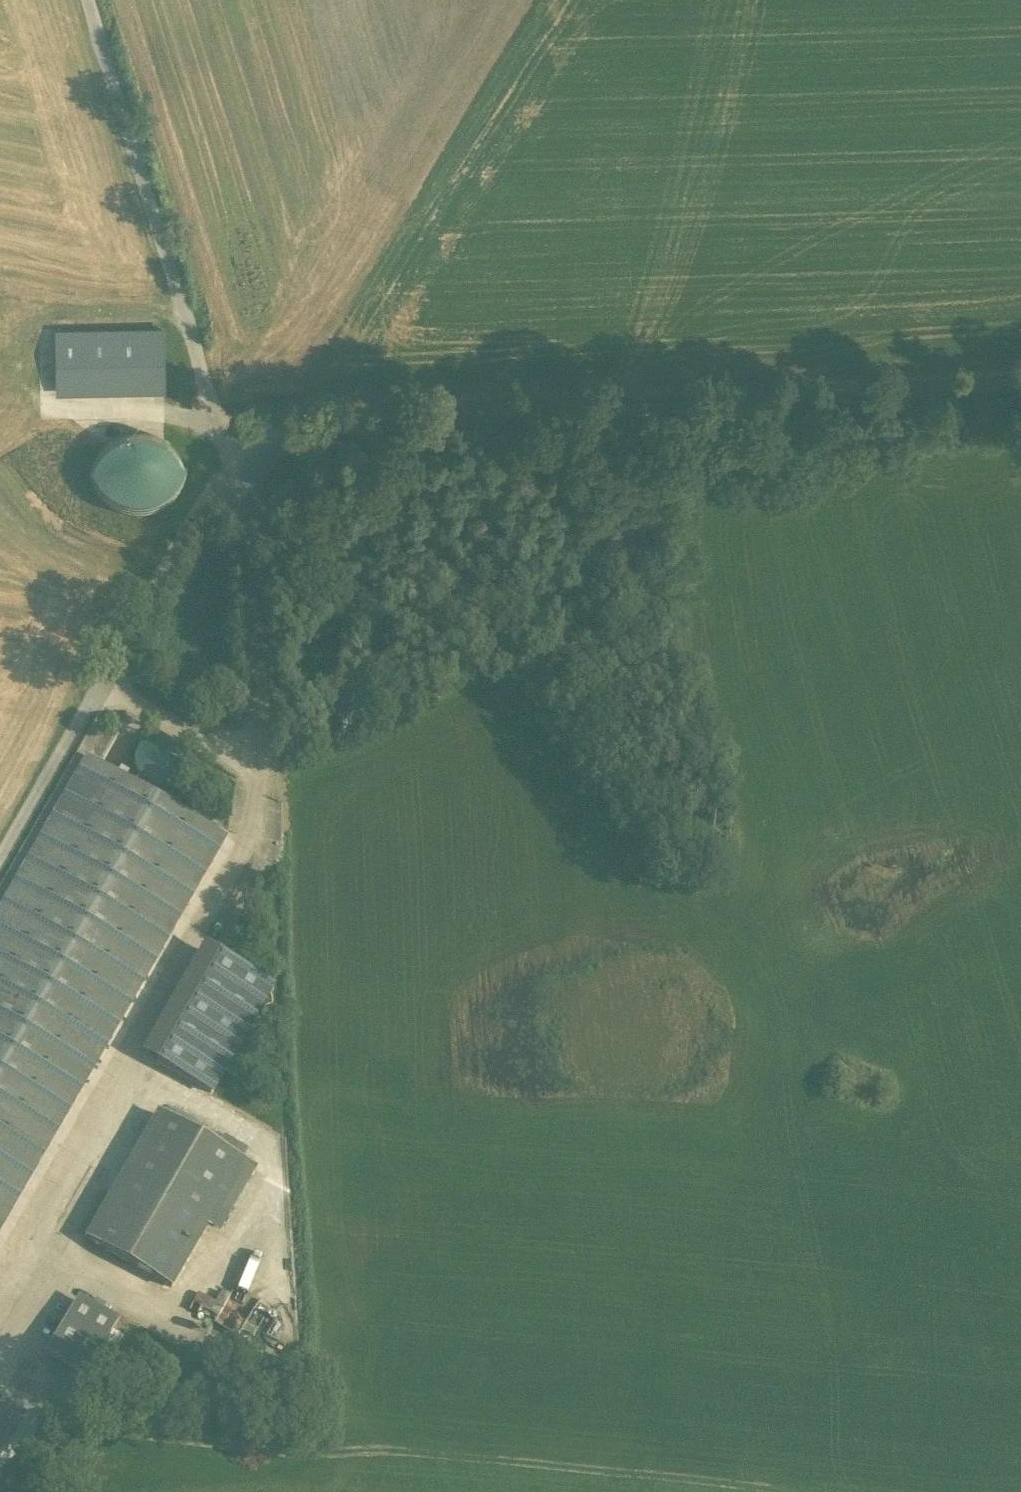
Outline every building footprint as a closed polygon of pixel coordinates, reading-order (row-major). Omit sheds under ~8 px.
[(162,323),(59,325),(60,385),(163,383),(162,323)] [(92,462),(90,480),(95,497),(106,511),(121,521),(139,524),(157,521),(172,511),(183,497),(188,480),(186,462),(178,446),(165,434),(148,427),(130,427),(113,434),(100,446),(92,462)] [(147,742),(139,782),(170,788),(178,748),(147,742)] [(0,912),(0,1232),(225,842),(87,762),(0,912)] [(218,960),(157,1066),(210,1096),(271,990),(218,960)] [(159,1118),(87,1243),(170,1291),(242,1166),(159,1118)] [(220,1320),(228,1305),(202,1293),(195,1308),(220,1320)] [(115,1326),(78,1304),(44,1363),(81,1384),(115,1326)] [(23,1401),(4,1392),(0,1399),(0,1449),(23,1401)]
